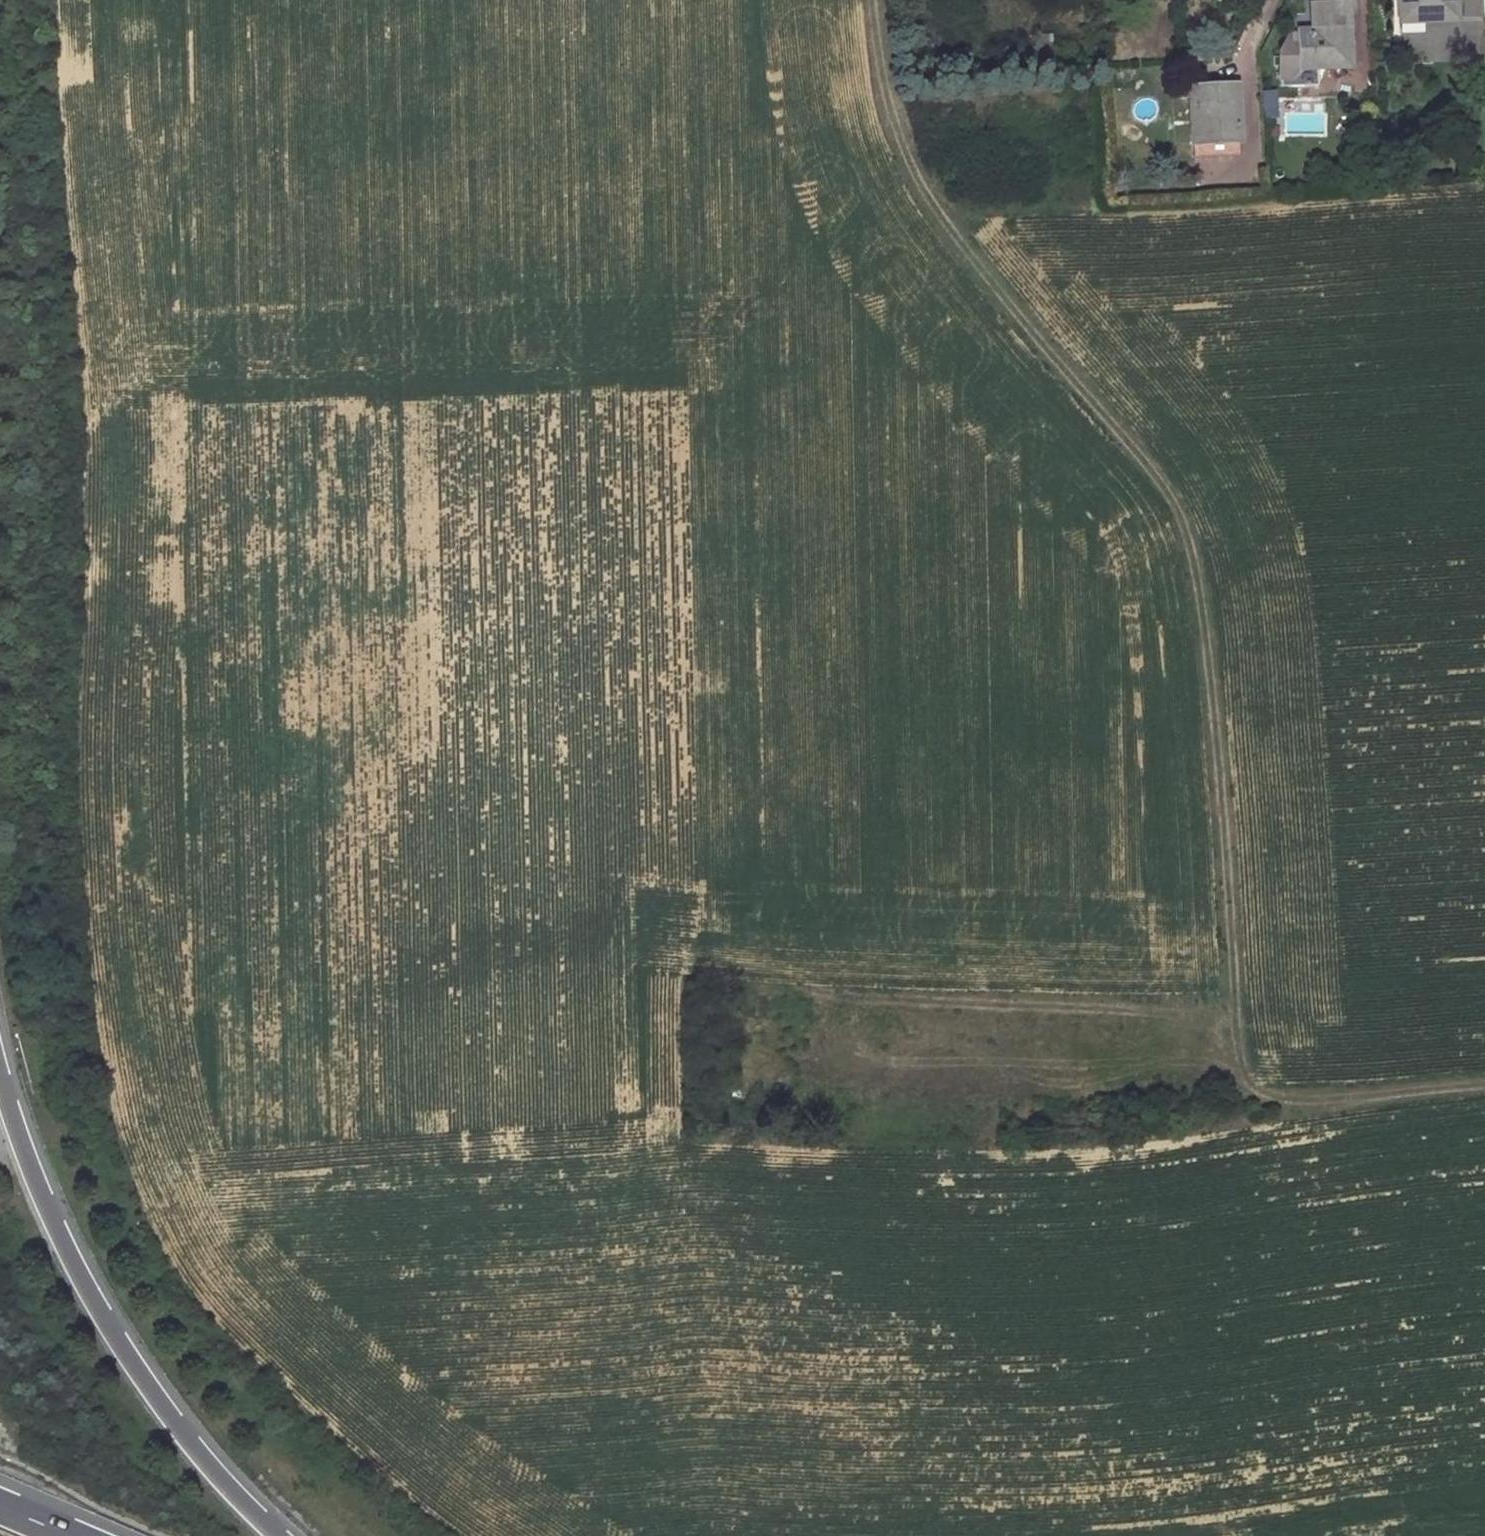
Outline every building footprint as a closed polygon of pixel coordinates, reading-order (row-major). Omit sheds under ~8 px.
[(1400,21),(1456,17),(1455,0),(1398,0),(1400,21)] [(1300,71),(1351,69),(1348,4),(1310,5),(1312,32),(1298,33),(1299,38),(1290,39),(1281,54),(1282,81),(1287,80),(1300,71)] [(1254,79),(1202,82),(1202,94),(1208,94),(1210,141),(1258,138),(1254,79)] [(1263,115),(1277,114),(1276,95),(1262,95),(1263,115)]
